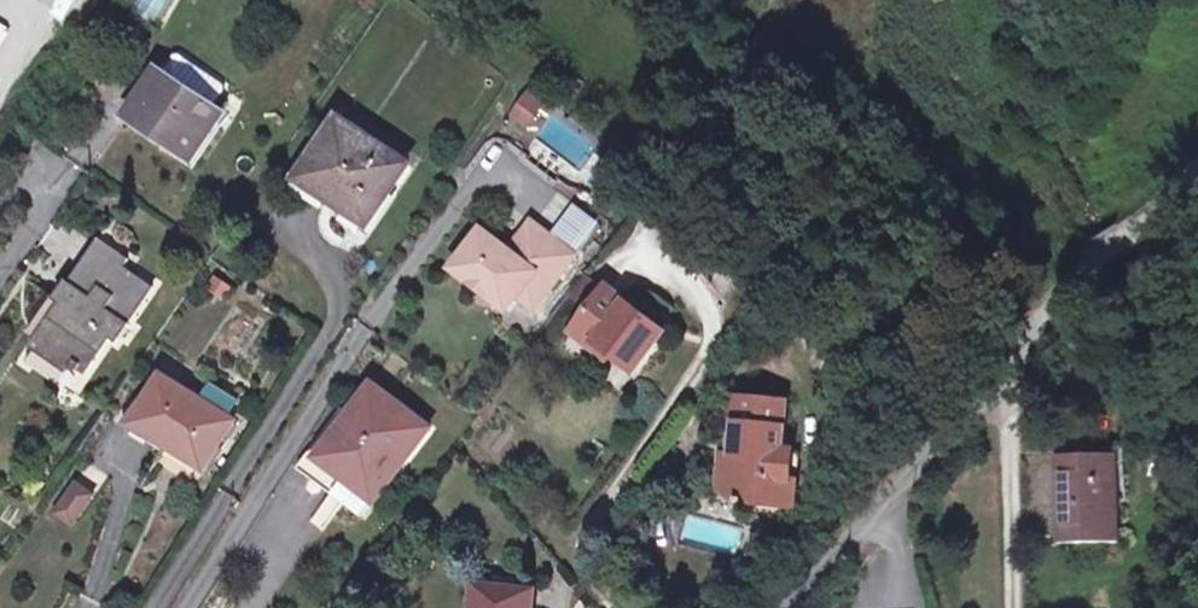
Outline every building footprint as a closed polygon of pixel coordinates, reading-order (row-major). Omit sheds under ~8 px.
[(12,5),(5,0),(0,0),(0,23),(12,5)] [(175,56),(163,73),(214,107),(225,90),(224,85),(210,75),(180,55),(175,56)] [(159,71),(130,115),(193,158),(223,113),(214,107),(163,73),(159,71)] [(529,93),(512,115),(528,127),(545,105),(529,93)] [(341,119),(304,175),(348,204),(344,210),(368,226),(409,165),(341,119)] [(304,175),(300,180),(344,210),(348,204),(304,175)] [(533,223),(511,252),(522,261),(544,232),(533,223)] [(484,231),(454,269),(507,310),(518,296),(534,308),(575,256),(544,232),(522,261),(511,252),(484,231)] [(66,306),(40,343),(87,375),(112,338),(118,342),(130,325),(128,324),(154,287),(125,267),(130,260),(108,245),(78,288),(68,282),(56,300),(66,306)] [(608,288),(578,327),(613,355),(617,357),(620,354),(639,368),(666,333),(608,288)] [(578,327),(573,333),(609,360),(613,355),(578,327)] [(620,354),(617,357),(636,372),(639,368),(620,354)] [(163,376),(132,425),(205,470),(235,422),(229,418),(203,401),(163,376)] [(212,386),(203,401),(229,418),(239,403),(212,386)] [(352,416),(319,460),(375,502),(430,429),(374,386),(352,416)] [(734,398),(728,455),(735,456),(740,399),(734,398)] [(723,455),(720,490),(738,503),(778,507),(780,482),(792,483),(795,452),(784,451),(788,403),(740,399),(735,456),(728,455),(723,455)] [(319,460),(352,416),(344,408),(297,468),(362,519),(375,502),(319,460)] [(1064,455),(1057,456),(1059,544),(1119,543),(1118,455),(1064,455)] [(780,482),(778,507),(790,508),(792,483),(780,482)] [(77,484),(56,514),(73,526),(93,496),(77,484)] [(533,594),(477,588),(475,607),(532,607),(533,594)]
